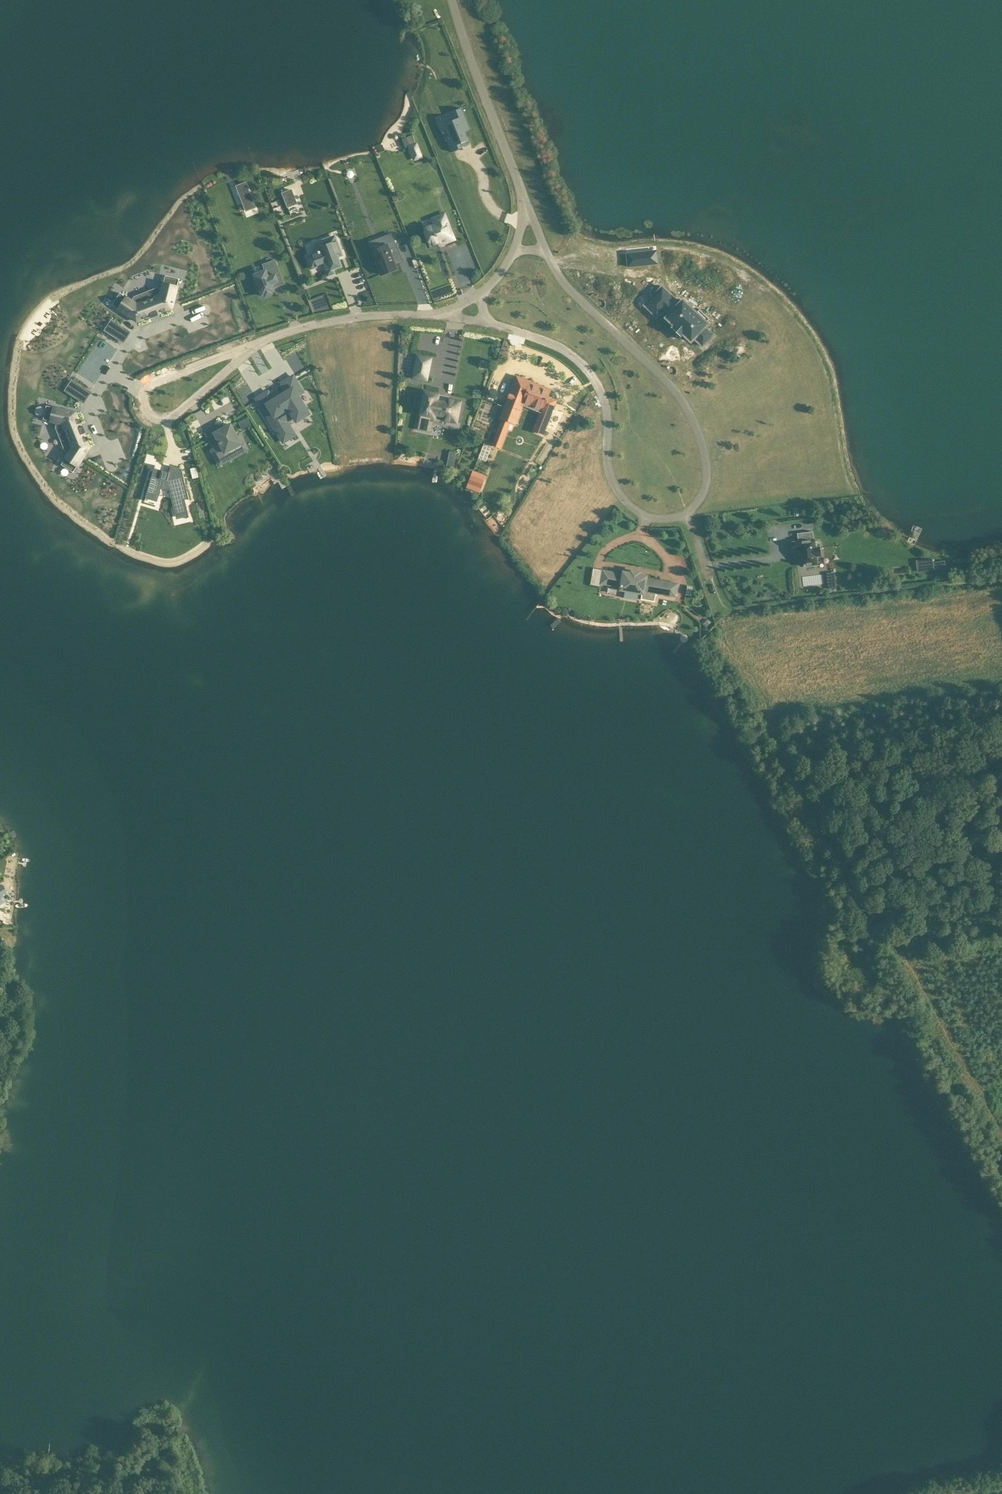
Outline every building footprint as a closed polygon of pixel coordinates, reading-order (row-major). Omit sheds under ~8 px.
[(465,131),(470,129),(465,116),(444,124),(449,136),(447,137),(446,137),(452,152),(462,148),(460,144),(463,143),(461,140),(467,137),(465,131)] [(409,146),(414,160),(422,157),(417,143),(416,143),(409,146)] [(248,204),(254,202),(247,183),(241,186),(248,204)] [(297,203),(292,190),(283,193),(288,207),(297,203)] [(482,211),(476,217),(483,224),(490,218),(482,211)] [(453,239),(446,220),(443,213),(442,212),(441,212),(433,216),(432,216),(432,217),(435,224),(424,229),(430,245),(438,242),(439,244),(453,239)] [(377,262),(382,276),(397,270),(394,262),(401,259),(392,235),(382,239),(385,247),(373,252),(374,254),(375,253),(378,262),(377,262)] [(307,256),(311,268),(324,263),(327,271),(333,269),(342,266),(337,254),(341,253),(335,236),(324,240),(327,249),(319,251),(307,256)] [(459,246),(449,250),(462,286),(473,282),(468,269),(459,246)] [(636,256),(627,257),(627,253),(626,253),(628,266),(638,265),(638,263),(647,262),(647,264),(657,263),(656,250),(655,250),(656,253),(647,254),(646,251),(636,252),(636,256)] [(276,285),(283,282),(274,258),(262,262),(265,268),(253,272),(256,279),(254,280),(257,287),(259,286),(262,295),(265,294),(266,297),(273,294),(272,291),(274,291),(272,286),(276,284),(276,285)] [(162,289),(157,287),(135,296),(132,301),(120,293),(112,305),(137,321),(151,316),(152,318),(159,315),(158,313),(172,308),(179,279),(166,275),(162,289)] [(700,309),(689,299),(686,303),(672,290),(667,296),(661,291),(664,288),(652,277),(635,295),(646,306),(653,299),(659,305),(656,308),(665,316),(663,317),(671,325),(672,323),(681,331),(684,328),(692,336),(703,325),(694,317),(697,314),(696,313),(700,309)] [(104,331),(117,339),(124,327),(112,319),(104,331)] [(710,322),(706,327),(711,331),(715,326),(710,322)] [(185,338),(190,348),(195,346),(190,336),(185,338)] [(427,380),(431,358),(418,356),(414,377),(427,380)] [(284,442),(295,435),(289,425),(290,425),(286,419),(285,419),(284,418),(292,412),(297,420),(308,413),(297,395),(303,392),(293,376),(282,383),(288,392),(284,394),(284,393),(277,397),(277,398),(274,401),(268,392),(257,399),(278,433),(279,435),(284,442)] [(502,418),(492,444),(499,447),(509,421),(515,424),(522,405),(541,413),(534,431),(543,434),(556,400),(548,397),(551,390),(517,377),(501,418),(502,418)] [(77,399),(84,387),(72,379),(64,391),(77,399)] [(420,422),(433,424),(433,422),(443,424),(444,420),(456,422),(461,402),(447,399),(447,403),(437,401),(439,394),(426,392),(421,414),(420,422)] [(81,426),(76,412),(47,406),(44,419),(57,422),(56,427),(65,450),(69,453),(62,464),(73,472),(90,447),(84,433),(86,432),(83,426),(81,426)] [(248,417),(238,422),(242,430),(252,424),(248,417)] [(486,431),(488,419),(480,417),(477,429),(486,431)] [(237,435),(231,424),(215,433),(216,435),(209,438),(215,449),(212,450),(220,465),(230,459),(226,452),(244,442),(239,434),(237,435)] [(487,458),(491,447),(484,445),(481,456),(487,458)] [(156,499),(160,487),(160,486),(171,489),(178,517),(189,514),(185,498),(189,497),(182,469),(170,466),(168,472),(162,470),(162,472),(155,470),(155,472),(153,472),(146,496),(156,499)] [(485,472),(473,468),(470,475),(482,480),(485,472)] [(797,532),(798,540),(792,541),(792,542),(791,542),(792,549),(793,549),(799,549),(800,555),(801,565),(804,565),(806,565),(806,564),(807,564),(807,565),(816,564),(816,563),(817,563),(816,555),(818,554),(818,555),(821,554),(820,546),(817,546),(815,546),(814,538),(813,538),(812,530),(797,532)] [(934,570),(933,562),(916,564),(917,572),(934,570)] [(676,595),(678,582),(646,577),(646,575),(639,574),(639,572),(631,570),(631,573),(624,572),(623,574),(603,570),(601,583),(621,586),(621,589),(643,592),(642,598),(655,600),(656,592),(676,595)] [(711,622),(708,619),(703,624),(707,627),(711,622)]
